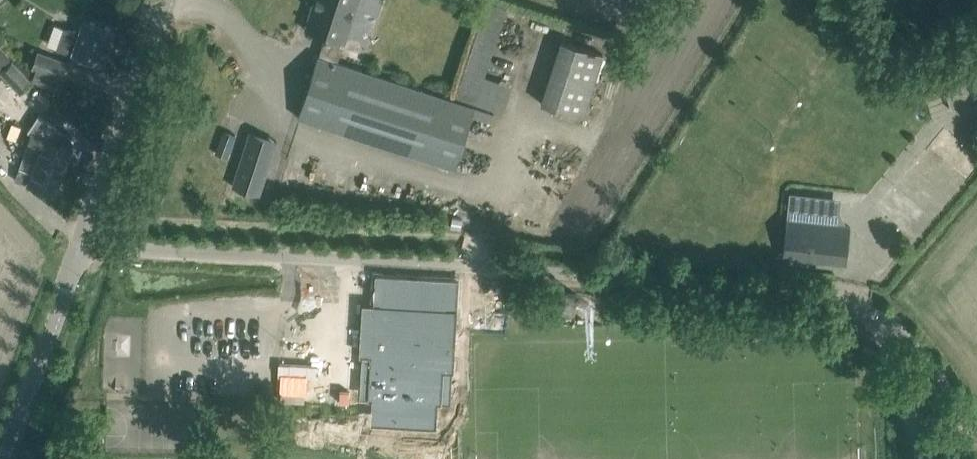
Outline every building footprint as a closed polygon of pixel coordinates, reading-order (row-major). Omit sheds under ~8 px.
[(358,0),(315,0),(305,30),(328,37),(323,55),(324,55),(323,58),(337,62),(344,42),(345,43),(358,0)] [(489,75),(509,6),(488,1),(460,97),(508,110),(516,83),(489,75)] [(115,30),(96,23),(84,19),(79,33),(66,28),(59,49),(103,64),(115,30)] [(583,117),(603,54),(562,41),(541,103),(583,117)] [(63,78),(69,63),(37,52),(32,67),(63,78)] [(298,117),(455,168),(475,107),(337,62),(323,58),(318,56),(298,117)] [(1,73),(21,93),(32,82),(12,62),(1,73)] [(23,156),(64,171),(73,147),(53,140),(58,127),(40,114),(29,131),(32,132),(23,156)] [(15,180),(37,188),(55,195),(64,171),(23,156),(15,180)] [(241,162),(233,186),(260,195),(268,171),(241,162)] [(846,263),(850,227),(787,220),(783,256),(846,263)] [(456,310),(446,309),(447,280),(416,278),(415,293),(376,291),(375,306),(381,306),(378,345),(373,345),(371,387),(441,391),(443,350),(454,351),(456,310)] [(507,307),(559,310),(560,293),(508,290),(507,307)] [(563,313),(575,314),(576,294),(564,293),(563,313)]
